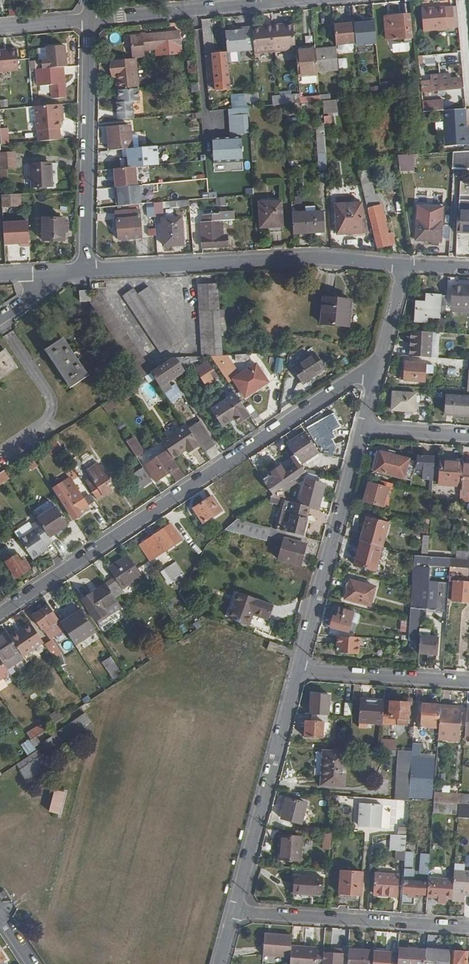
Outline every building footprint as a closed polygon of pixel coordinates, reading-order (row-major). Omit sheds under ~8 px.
[(461,27),(459,5),(424,8),(426,30),(461,27)] [(414,36),(411,13),(388,15),(390,38),(414,36)] [(378,43),(376,18),(368,19),(368,22),(356,23),(358,45),(378,43)] [(356,23),(356,21),(348,22),(348,25),(336,26),(338,48),(358,47),(358,45),(356,23)] [(298,49),(295,25),(279,26),(279,24),(271,24),(271,27),(254,28),(256,49),(256,52),(298,49)] [(254,28),(254,26),(246,26),(246,29),(227,30),(229,51),(256,49),(254,28)] [(202,29),(194,29),(195,56),(203,56),(202,29)] [(183,47),(182,32),(131,36),(133,59),(135,58),(147,57),(147,50),(183,47)] [(68,66),(67,45),(49,45),(49,58),(43,59),(44,67),(65,66),(68,66)] [(17,48),(0,50),(0,72),(20,70),(17,48)] [(320,71),(318,50),(308,51),(308,48),(298,49),(300,76),(321,74),(320,71)] [(340,70),(338,48),(318,50),(320,71),(340,70)] [(232,88),(229,53),(220,53),(220,57),(215,58),(218,88),(232,88)] [(426,56),(427,66),(437,65),(437,55),(426,56)] [(138,88),(135,58),(133,59),(110,61),(111,69),(118,69),(118,76),(116,76),(116,90),(120,89),(138,88)] [(200,73),(199,60),(191,61),(192,74),(200,73)] [(67,97),(65,67),(38,69),(40,85),(54,84),(54,98),(67,97)] [(463,88),(462,77),(422,80),(424,92),(463,88)] [(140,102),(139,88),(138,88),(120,89),(121,104),(118,104),(119,120),(135,119),(134,103),(140,102)] [(272,104),(289,104),(289,94),(271,94),(272,104)] [(251,108),(250,96),(233,97),(234,110),(251,108)] [(421,99),(421,110),(443,110),(442,99),(421,99)] [(337,111),(337,100),(334,101),(325,101),(325,112),(337,111)] [(63,127),(61,116),(65,116),(64,103),(37,105),(39,129),(63,127)] [(467,117),(468,117),(468,107),(448,109),(450,144),(468,143),(468,128),(467,117)] [(245,135),(244,115),(231,116),(232,136),(235,136),(236,139),(214,140),(215,164),(244,162),(243,135),(245,135)] [(329,169),(326,119),(318,120),(321,169),(329,169)] [(133,148),(131,126),(109,127),(111,150),(133,148)] [(456,150),(455,166),(468,165),(468,149),(456,150)] [(414,153),(398,154),(398,171),(415,170),(414,153)] [(17,168),(16,159),(0,159),(1,169),(17,168)] [(53,185),(51,162),(32,164),(33,186),(53,185)] [(138,185),(137,167),(116,169),(117,187),(138,185)] [(368,169),(359,171),(362,184),(371,182),(368,169)] [(390,236),(384,206),(381,207),(375,183),(364,186),(374,224),(376,224),(381,248),(395,245),(393,235),(390,236)] [(20,204),(19,193),(2,194),(3,205),(20,204)] [(216,206),(225,205),(224,197),(215,197),(216,206)] [(287,228),(285,202),(263,204),(264,229),(287,228)] [(369,234),(362,205),(338,206),(339,236),(369,234)] [(443,242),(445,207),(420,206),(418,241),(443,242)] [(227,229),(227,218),(224,218),(223,211),(207,212),(208,219),(205,220),(206,246),(232,246),(231,235),(225,235),(224,229),(227,229)] [(460,211),(459,233),(468,233),(468,211),(460,211)] [(145,239),(144,212),(119,213),(121,241),(145,239)] [(325,232),(324,212),(294,214),(295,234),(325,232)] [(66,241),(66,218),(45,217),(45,240),(66,241)] [(186,245),(185,219),(165,219),(166,246),(186,245)] [(30,245),(29,221),(4,222),(5,244),(21,243),(21,246),(30,245)] [(220,309),(219,285),(199,286),(203,356),(217,355),(214,310),(220,309)] [(455,286),(455,304),(468,305),(468,286),(455,286)] [(184,338),(148,287),(138,294),(134,289),(123,296),(162,354),(184,338)] [(90,302),(90,291),(79,291),(79,302),(90,302)] [(448,314),(449,294),(430,293),(429,299),(419,299),(417,319),(427,319),(428,313),(448,314)] [(152,372),(101,294),(92,300),(93,301),(91,303),(141,379),(152,372)] [(349,327),(351,301),(325,299),(323,325),(349,327)] [(433,355),(434,331),(414,329),(414,334),(409,334),(409,341),(413,341),(413,354),(433,355)] [(90,377),(66,339),(47,351),(71,389),(90,377)] [(18,369),(8,351),(0,356),(0,381),(18,369)] [(304,383),(325,368),(316,355),(295,369),(304,383)] [(185,368),(195,362),(191,356),(178,357),(185,368)] [(185,368),(178,357),(174,357),(152,372),(161,386),(186,369),(185,368)] [(429,381),(430,362),(409,361),(409,370),(406,370),(405,380),(429,381)] [(213,371),(207,362),(199,369),(209,385),(215,380),(211,373),(213,371)] [(271,382),(259,364),(236,379),(248,397),(271,382)] [(138,391),(133,384),(127,389),(132,395),(138,391)] [(418,410),(419,392),(397,390),(395,408),(418,410)] [(248,408),(238,394),(214,411),(222,423),(239,412),(245,421),(252,415),(248,408)] [(450,394),(449,413),(468,414),(468,394),(450,394)] [(262,416),(254,404),(248,408),(252,415),(255,420),(262,416)] [(338,448),(328,425),(330,424),(327,417),(309,425),(322,454),(324,455),(338,448)] [(201,447),(197,441),(188,427),(163,442),(172,455),(174,458),(187,451),(189,455),(201,447)] [(319,451),(307,433),(289,445),(295,456),(300,464),(319,451)] [(214,448),(205,435),(197,441),(201,447),(205,454),(214,448)] [(146,453),(135,436),(127,442),(138,458),(146,453)] [(51,456),(60,450),(56,445),(47,450),(51,456)] [(406,478),(412,457),(382,449),(376,469),(406,478)] [(174,458),(172,455),(159,463),(156,460),(147,466),(158,482),(173,472),(179,483),(187,478),(174,458)] [(300,464),(295,456),(291,459),(302,476),(306,473),(300,464)] [(421,480),(433,479),(433,456),(414,456),(415,473),(421,473),(421,480)] [(465,462),(465,459),(452,457),(452,460),(443,460),(442,483),(463,485),(465,462)] [(87,476),(78,463),(73,466),(82,480),(87,476)] [(113,491),(109,485),(112,483),(100,464),(89,472),(95,482),(88,486),(98,501),(113,491)] [(154,482),(145,468),(130,478),(139,492),(154,482)] [(9,479),(4,470),(0,472),(0,485),(9,479)] [(281,488),(296,477),(292,470),(276,482),(271,476),(264,480),(274,496),(282,490),(281,488)] [(84,500),(72,480),(55,491),(75,521),(83,515),(81,512),(95,502),(91,496),(84,500)] [(385,505),(390,485),(371,480),(365,500),(385,505)] [(318,510),(324,485),(305,481),(299,505),(308,507),(318,510)] [(224,511),(215,497),(195,509),(204,523),(224,511)] [(305,518),(308,507),(299,505),(284,501),(281,512),(292,515),(289,524),(277,521),(275,529),(303,537),(307,519),(305,518)] [(70,525),(57,506),(38,519),(40,522),(50,537),(51,538),(70,525)] [(384,545),(391,521),(369,515),(362,539),(384,545)] [(50,537),(40,522),(34,526),(37,530),(21,541),(24,545),(34,561),(50,550),(44,541),(50,537)] [(156,558),(179,542),(168,525),(145,540),(156,558)] [(306,545),(307,538),(303,537),(275,529),(270,528),(269,535),(285,539),(279,561),(301,566),(307,545),(306,545)] [(24,545),(21,541),(18,537),(9,542),(15,552),(24,545)] [(378,570),(384,545),(362,539),(357,558),(361,558),(359,565),(378,570)] [(156,558),(145,540),(141,544),(152,560),(156,558)] [(453,565),(453,556),(416,554),(416,562),(453,565)] [(33,569),(27,560),(23,562),(19,555),(8,563),(18,579),(33,569)] [(123,590),(144,576),(130,556),(109,569),(117,582),(109,587),(119,601),(120,603),(127,597),(123,590)] [(172,582),(184,573),(175,561),(163,569),(172,582)] [(460,580),(461,573),(457,573),(455,599),(468,600),(468,581),(460,580)] [(422,627),(424,608),(447,608),(449,580),(415,578),(411,639),(421,640),(422,633),(422,627)] [(372,604),(377,587),(352,580),(347,597),(372,604)] [(104,611),(119,601),(109,587),(108,585),(84,601),(98,621),(107,615),(104,611)] [(263,630),(273,604),(238,592),(229,618),(263,630)] [(59,621),(49,606),(33,616),(44,632),(59,621)] [(349,630),(355,611),(340,607),(338,616),(334,615),(331,625),(349,630)] [(77,646),(98,632),(83,610),(63,625),(77,646)] [(401,620),(399,631),(407,632),(408,620),(401,620)] [(46,645),(33,626),(21,634),(20,632),(11,638),(25,659),(46,645)] [(439,653),(441,635),(433,635),(434,627),(422,627),(422,633),(423,633),(422,652),(439,653)] [(8,633),(0,638),(0,658),(5,665),(9,662),(14,669),(26,660),(25,659),(11,638),(8,633)] [(361,652),(362,636),(339,634),(339,644),(342,644),(341,651),(361,652)] [(64,658),(53,641),(47,645),(58,663),(64,658)] [(276,653),(279,644),(271,641),(268,649),(276,653)] [(0,658),(0,682),(11,675),(5,665),(0,658)] [(124,675),(112,658),(104,663),(117,681),(124,675)] [(330,714),(331,694),(313,692),(311,712),(313,713),(329,714),(330,714)] [(385,722),(386,700),(373,700),(373,697),(361,697),(359,720),(361,720),(361,726),(370,726),(370,721),(385,722)] [(409,723),(410,701),(393,700),(393,698),(386,698),(386,700),(385,722),(392,722),(392,716),(402,716),(402,723),(409,723)] [(443,704),(443,702),(424,701),(422,728),(441,729),(441,723),(443,704)] [(461,725),(462,705),(443,704),(441,723),(461,725)] [(53,727),(66,719),(60,711),(48,719),(53,727)] [(331,736),(332,721),(328,721),(329,714),(313,713),(312,720),(308,719),(306,735),(323,737),(324,735),(331,736)] [(50,751),(92,722),(86,714),(53,736),(54,738),(45,744),(50,751)] [(38,724),(26,732),(30,738),(42,730),(38,724)] [(399,748),(399,739),(384,738),(383,747),(399,748)] [(39,752),(31,741),(23,747),(30,757),(39,752)] [(420,767),(422,742),(415,742),(413,767),(420,767)] [(346,786),(349,752),(325,750),(322,784),(346,786)] [(25,781),(48,766),(39,752),(30,757),(16,767),(25,781)] [(433,797),(435,774),(413,772),(411,796),(433,797)] [(70,818),(76,798),(54,792),(49,813),(70,818)] [(303,823),(309,802),(289,796),(283,817),(303,823)] [(382,826),(383,803),(362,802),(361,818),(363,818),(363,825),(382,826)] [(330,849),(331,832),(322,832),(321,849),(330,849)] [(301,859),(303,835),(283,834),(281,858),(301,859)] [(407,850),(408,834),(399,834),(398,849),(407,850)] [(426,893),(427,882),(414,881),(415,869),(414,869),(414,856),(407,856),(403,903),(415,903),(416,892),(426,893)] [(431,873),(432,858),(424,858),(423,872),(431,873)] [(457,868),(456,878),(455,891),(468,892),(468,869),(457,868)] [(362,894),(364,871),(343,869),(341,892),(362,894)] [(322,893),(323,876),(296,874),(295,891),(322,893)] [(399,894),(400,876),(377,874),(375,893),(399,894)] [(455,891),(456,878),(431,877),(430,896),(441,896),(441,901),(448,902),(449,897),(454,898),(455,891)] [(291,945),(292,935),(263,933),(262,954),(290,956),(291,945)] [(317,950),(301,949),(301,946),(291,945),(290,956),(290,963),(316,963),(317,950)] [(375,952),(350,949),(349,963),(374,963),(375,952)] [(426,950),(400,949),(399,963),(425,963),(426,950)] [(392,951),(375,950),(375,952),(374,963),(392,963),(392,951)] [(451,952),(428,950),(427,963),(450,963),(451,952)] [(453,951),(453,963),(468,963),(468,952),(453,951)] [(343,954),(324,953),(324,963),(343,963),(343,954)]
